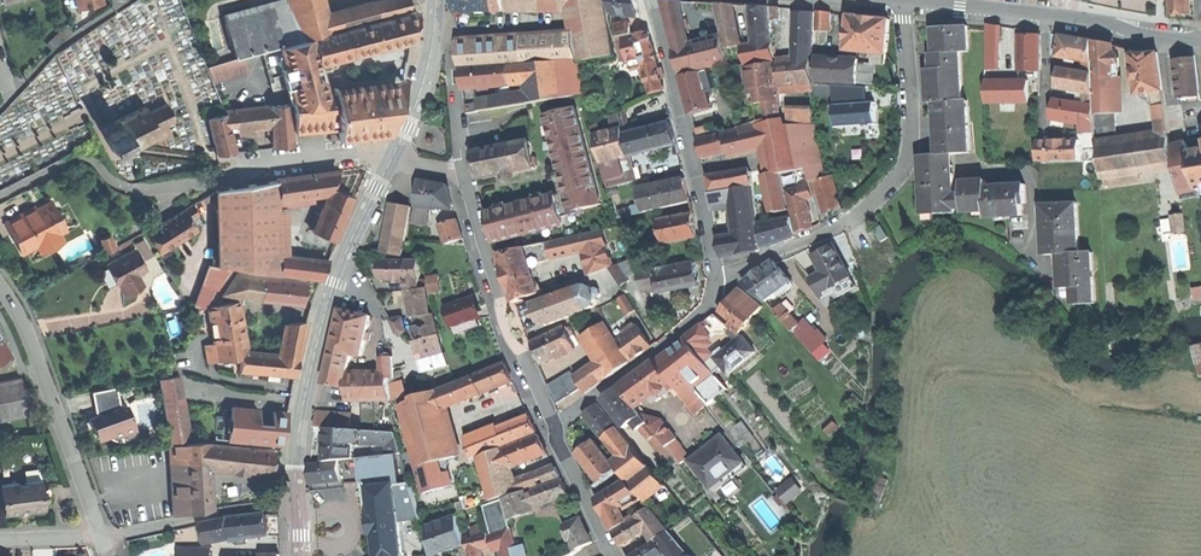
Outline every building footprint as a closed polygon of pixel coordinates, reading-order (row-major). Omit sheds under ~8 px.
[(78,9),(102,2),(101,0),(75,0),(78,9)] [(300,39),(290,0),(282,0),(223,15),(234,58),(300,39)] [(320,0),(290,0),(300,39),(328,31),(324,17),(320,0)] [(370,4),(373,19),(409,10),(408,0),(396,0),(370,4)] [(456,12),(506,11),(506,0),(455,0),(456,12)] [(506,11),(570,11),(568,0),(506,0),(506,11)] [(570,11),(573,32),(575,40),(578,58),(578,59),(579,62),(615,56),(605,0),(568,0),(570,11)] [(614,15),(641,18),(638,0),(611,0),(614,15)] [(663,1),(671,30),(688,30),(681,0),(663,1)] [(1191,0),(1173,0),(1173,14),(1183,14),(1191,14),(1191,0)] [(725,37),(727,47),(740,44),(735,4),(718,3),(725,37)] [(370,4),(324,17),(328,31),(373,19),(370,4)] [(753,5),(755,40),(772,36),(770,6),(753,5)] [(774,20),(782,19),(781,7),(772,6),(774,20)] [(416,11),(346,29),(349,56),(411,41),(413,27),(416,11)] [(796,12),(795,41),(814,42),(815,12),(796,12)] [(819,30),(832,31),(833,13),(819,12),(819,30)] [(871,18),(851,16),(850,28),(848,28),(847,40),(849,40),(848,50),(877,53),(883,53),(888,54),(889,41),(890,41),(891,34),(890,34),(891,19),(871,18)] [(987,23),(987,79),(1001,79),(1001,25),(987,23)] [(631,24),(623,25),(625,37),(633,35),(631,24)] [(616,27),(618,38),(625,37),(623,25),(616,27)] [(937,102),(964,100),(961,51),(970,51),(969,26),(935,28),(936,54),(934,54),(934,59),(935,69),(929,69),(931,102),(937,102)] [(318,64),(349,56),(346,29),(312,38),(318,64)] [(671,30),(675,48),(692,44),(688,30),(671,30)] [(643,75),(647,74),(645,66),(646,52),(655,50),(650,32),(633,35),(625,37),(618,38),(619,44),(626,43),(631,70),(642,68),(643,75)] [(1021,71),(1041,71),(1042,35),(1031,34),(1021,34),(1021,71)] [(1054,55),(1059,55),(1063,36),(1054,34),(1054,55)] [(731,68),(776,60),(774,36),(772,36),(755,40),(749,42),(740,44),(727,47),(730,63),(731,68)] [(1087,61),(1093,62),(1092,40),(1076,38),(1063,36),(1059,55),(1059,57),(1068,58),(1078,60),(1087,61)] [(701,69),(730,63),(727,47),(725,37),(708,40),(696,43),(701,69)] [(482,64),(578,58),(575,40),(480,46),(482,64)] [(1096,113),(1119,112),(1116,44),(1104,42),(1092,40),(1093,62),(1094,72),(1094,73),(1095,93),(1095,105),(1096,113)] [(681,74),(701,69),(696,43),(692,44),(675,48),(681,74)] [(777,60),(779,60),(785,59),(783,45),(776,46),(777,60)] [(470,65),(482,64),(480,46),(469,47),(470,65)] [(461,66),(470,65),(469,47),(459,48),(461,66)] [(795,48),(797,58),(812,57),(814,57),(814,49),(795,48)] [(658,63),(655,50),(646,52),(645,66),(658,63)] [(1154,92),(1164,90),(1159,52),(1151,53),(1147,53),(1144,51),(1141,50),(1136,50),(1134,51),(1133,54),(1132,54),(1138,94),(1154,92)] [(1197,97),(1200,97),(1196,56),(1185,55),(1175,54),(1181,99),(1190,98),(1197,97)] [(781,87),(814,84),(812,57),(797,58),(792,58),(785,59),(779,60),(781,87)] [(816,81),(827,81),(828,58),(818,57),(816,81)] [(859,83),(860,63),(860,59),(843,58),(828,58),(827,81),(859,83)] [(572,59),(562,60),(568,96),(578,95),(572,59)] [(578,59),(572,59),(578,95),(585,94),(579,62),(578,59)] [(562,60),(525,63),(527,82),(529,94),(530,104),(568,98),(568,96),(562,60)] [(1086,71),(1094,72),(1093,62),(1087,61),(1086,71)] [(749,66),(751,81),(778,78),(776,62),(749,66)] [(503,85),(527,82),(525,63),(501,66),(503,85)] [(647,74),(652,93),(665,90),(661,76),(658,63),(645,66),(647,74)] [(875,84),(876,63),(860,63),(859,83),(875,84)] [(463,89),(503,85),(501,66),(461,70),(462,79),(463,89)] [(1059,87),(1088,92),(1095,93),(1094,73),(1063,68),(1061,76),(1059,87)] [(703,70),(683,76),(687,94),(692,113),(713,108),(708,90),(706,82),(703,70)] [(778,78),(751,81),(752,88),(752,95),(753,103),(756,123),(782,117),(778,78)] [(1029,101),(1030,80),(1001,79),(987,79),(987,100),(1029,101)] [(329,105),(333,106),(398,98),(403,80),(325,89),(329,105)] [(1166,105),(1164,90),(1154,92),(1156,107),(1158,107),(1166,105)] [(1088,92),(1086,104),(1095,105),(1095,93),(1088,92)] [(530,105),(530,104),(529,94),(491,100),(493,110),(530,105)] [(336,128),(337,140),(388,133),(398,98),(333,106),(336,128)] [(1087,123),(1097,125),(1096,113),(1095,105),(1086,104),(1056,99),(1054,109),(1053,118),(1087,123)] [(480,112),(493,110),(491,100),(479,102),(480,112)] [(969,100),(964,100),(937,102),(938,128),(940,155),(953,154),(972,153),(969,100)] [(467,114),(480,112),(479,102),(466,105),(467,114)] [(857,103),(821,111),(830,148),(866,140),(857,103)] [(116,128),(104,134),(103,135),(111,152),(126,145),(129,151),(157,137),(158,140),(170,134),(165,125),(174,121),(166,104),(148,113),(144,107),(113,122),(116,128)] [(255,128),(271,125),(269,107),(269,105),(225,111),(226,114),(230,131),(255,128)] [(273,147),(293,145),(289,105),(269,107),(271,125),(273,147)] [(1171,132),(1166,105),(1158,107),(1159,118),(1163,133),(1170,132),(1171,132)] [(789,122),(813,122),(813,108),(789,108),(789,122)] [(488,213),(496,243),(565,224),(563,216),(603,205),(576,109),(547,117),(549,127),(551,127),(558,151),(556,152),(559,163),(561,173),(563,172),(569,193),(556,196),(555,194),(546,197),(546,198),(536,201),(535,199),(525,202),(525,205),(511,209),(511,208),(510,208),(499,211),(498,210),(488,213)] [(593,126),(596,136),(624,129),(622,121),(620,113),(593,126)] [(235,153),(230,131),(226,114),(208,118),(217,155),(235,153)] [(785,119),(758,125),(764,149),(767,148),(773,172),(780,171),(781,174),(802,169),(792,126),(787,127),(785,119)] [(101,128),(104,134),(116,128),(113,122),(101,128)] [(625,135),(631,157),(678,145),(675,135),(672,123),(625,135)] [(700,137),(721,132),(719,123),(698,128),(700,137)] [(1097,133),(1097,125),(1087,123),(1087,134),(1097,133)] [(806,167),(810,181),(815,180),(825,177),(814,125),(792,124),(792,126),(802,169),(806,167)] [(1100,126),(1101,141),(1116,139),(1115,124),(1100,126)] [(742,129),(742,130),(748,153),(764,149),(758,125),(742,129)] [(326,141),(337,140),(336,128),(325,129),(326,141)] [(622,159),(631,157),(625,135),(624,129),(596,136),(603,164),(605,163),(622,159)] [(742,130),(700,139),(702,148),(703,156),(731,150),(732,156),(748,153),(742,130)] [(1156,174),(1175,171),(1170,132),(1163,133),(1150,134),(1156,174)] [(1087,134),(1088,146),(1098,145),(1097,133),(1087,134)] [(1139,176),(1156,174),(1150,134),(1116,139),(1101,141),(1104,181),(1105,181),(1139,176)] [(1040,161),(1080,161),(1080,140),(1054,140),(1040,141),(1040,161)] [(477,167),(480,180),(535,168),(530,142),(475,154),(477,167)] [(1181,193),(1198,190),(1191,152),(1189,142),(1173,145),(1181,193)] [(1200,190),(1200,150),(1191,152),(1198,190),(1200,190)] [(955,190),(953,154),(940,155),(921,156),(923,186),(924,215),(957,213),(956,208),(965,208),(964,190),(955,190)] [(637,182),(631,157),(622,159),(626,175),(628,184),(637,182)] [(626,175),(622,159),(605,163),(609,179),(626,175)] [(708,176),(712,193),(753,186),(755,186),(752,169),(708,176)] [(277,181),(279,197),(330,190),(331,188),(337,171),(303,175),(277,178),(277,181)] [(789,209),(781,174),(780,171),(773,172),(767,174),(776,212),(789,209)] [(628,184),(626,175),(609,179),(611,189),(628,184)] [(815,180),(816,184),(819,195),(823,211),(833,209),(843,206),(834,175),(825,177),(815,180)] [(1140,185),(1139,176),(1105,181),(1106,190),(1140,185)] [(686,179),(640,190),(644,205),(646,214),(656,211),(692,202),(689,191),(686,179)] [(964,182),(964,190),(965,208),(966,212),(987,211),(988,217),(1002,216),(1024,215),(1023,203),(1028,202),(1027,184),(988,187),(987,180),(964,182)] [(279,235),(279,197),(277,181),(215,191),(217,265),(244,269),(244,252),(243,237),(279,235)] [(449,187),(420,181),(418,207),(431,208),(454,210),(452,198),(449,187)] [(788,191),(790,200),(805,196),(806,198),(819,195),(816,184),(811,185),(788,191)] [(714,207),(734,203),(755,198),(753,186),(712,193),(714,207)] [(353,198),(331,188),(330,190),(312,231),(334,241),(353,198)] [(203,199),(205,203),(215,198),(212,194),(203,199)] [(805,196),(790,200),(798,231),(805,229),(813,227),(806,198),(805,196)] [(736,217),(737,227),(758,225),(755,198),(734,203),(736,217)] [(34,206),(4,222),(12,239),(15,238),(22,251),(36,244),(41,253),(62,242),(57,233),(65,229),(51,202),(36,210),(34,206)] [(1078,202),(1044,204),(1045,229),(1046,254),(1060,253),(1081,252),(1078,202)] [(393,204),(391,218),(409,221),(411,209),(393,204)] [(193,205),(183,211),(189,221),(199,215),(193,205)] [(622,219),(646,214),(644,205),(620,211),(622,219)] [(429,224),(431,208),(418,207),(417,207),(412,216),(411,222),(429,224)] [(381,210),(378,209),(373,221),(378,223),(382,214),(383,211),(381,210)] [(147,233),(159,252),(195,230),(189,221),(183,211),(167,221),(147,233)] [(658,221),(656,211),(646,214),(648,223),(658,221)] [(660,221),(665,244),(699,237),(697,225),(695,214),(660,221)] [(1174,232),(1185,231),(1184,216),(1172,217),(1174,232)] [(792,217),(768,221),(770,230),(772,245),(785,241),(796,237),(792,217)] [(389,230),(387,240),(405,243),(409,221),(391,218),(389,230)] [(447,242),(448,244),(464,239),(458,220),(443,225),(445,231),(442,232),(446,242),(447,242)] [(772,247),(772,245),(770,230),(766,231),(765,222),(759,223),(763,250),(772,247)] [(738,255),(761,250),(758,225),(737,227),(734,227),(735,235),(738,255)] [(875,231),(882,242),(889,237),(882,226),(875,231)] [(602,234),(580,241),(583,250),(591,275),(607,270),(606,267),(612,265),(602,234)] [(280,254),(279,235),(243,237),(244,252),(280,254)] [(723,258),(738,255),(735,235),(719,237),(723,258)] [(19,252),(22,251),(15,238),(12,239),(19,252)] [(102,242),(107,252),(115,249),(110,238),(102,242)] [(579,238),(568,240),(571,253),(583,250),(580,241),(579,238)] [(385,254),(403,257),(405,243),(387,240),(385,254)] [(568,240),(558,242),(561,256),(571,253),(568,240)] [(136,245),(144,261),(152,257),(144,241),(136,245)] [(558,242),(548,245),(551,259),(561,256),(558,242)] [(548,243),(540,245),(544,263),(551,260),(551,259),(548,245),(548,243)] [(823,250),(814,255),(823,272),(811,278),(822,298),(835,291),(833,286),(851,276),(834,244),(823,250)] [(540,245),(526,248),(531,266),(544,263),(540,245)] [(499,254),(506,275),(531,266),(526,248),(499,254)] [(133,251),(106,266),(117,285),(123,296),(141,286),(135,275),(138,274),(135,267),(140,264),(133,251)] [(280,274),(280,254),(244,252),(244,269),(280,274)] [(1094,252),(1081,252),(1060,253),(1062,273),(1062,287),(1074,287),(1075,304),(1096,303),(1094,252)] [(327,262),(280,254),(280,274),(319,280),(327,262)] [(385,281),(408,280),(408,261),(384,262),(385,272),(385,281)] [(408,261),(408,280),(420,274),(421,261),(408,261)] [(759,272),(743,282),(766,301),(774,295),(779,292),(785,287),(792,282),(793,281),(775,261),(759,272)] [(696,263),(655,270),(657,281),(659,293),(700,285),(698,274),(696,263)] [(144,270),(140,264),(135,267),(138,274),(144,270)] [(611,270),(621,287),(631,281),(620,264),(611,270)] [(108,291),(117,285),(106,266),(97,272),(103,283),(108,291)] [(511,289),(515,303),(541,295),(531,266),(506,275),(511,289)] [(201,308),(207,307),(211,307),(235,271),(208,267),(194,303),(201,308)] [(643,283),(657,281),(655,270),(639,273),(643,283)] [(597,275),(599,282),(610,278),(607,271),(597,275)] [(238,296),(261,300),(263,277),(236,272),(213,306),(239,302),(238,296)] [(408,280),(409,291),(426,289),(424,274),(420,274),(408,280)] [(854,281),(851,276),(833,286),(835,291),(854,281)] [(304,282),(263,277),(261,300),(302,305),(303,295),(304,282)] [(428,278),(429,293),(441,292),(439,277),(428,278)] [(794,286),(792,282),(785,287),(788,291),(794,286)] [(741,287),(733,296),(756,315),(763,306),(741,287)] [(781,296),(788,291),(785,287),(779,292),(781,296)] [(410,307),(411,317),(428,315),(426,289),(409,291),(410,302),(410,307)] [(618,301),(620,300),(626,296),(624,293),(616,298),(618,301)] [(620,300),(629,316),(637,311),(628,295),(626,296),(620,300)] [(744,329),(756,315),(733,296),(727,303),(721,310),(733,320),(744,329)] [(472,299),(446,307),(454,329),(455,329),(478,321),(480,321),(476,310),(472,299)] [(247,353),(239,302),(213,306),(211,307),(207,307),(213,344),(216,361),(241,357),(248,356),(247,353)] [(782,305),(776,311),(794,331),(800,325),(782,305)] [(361,356),(370,315),(340,308),(335,329),(334,334),(331,350),(351,354),(361,356)] [(600,320),(595,311),(576,321),(581,330),(600,320)] [(715,314),(710,319),(719,331),(725,327),(728,325),(715,314)] [(411,317),(413,327),(436,325),(434,315),(428,315),(411,317)] [(402,318),(393,320),(397,333),(402,336),(404,331),(402,318)] [(688,336),(698,348),(708,340),(719,331),(710,319),(700,327),(688,336)] [(806,319),(800,325),(814,340),(807,346),(813,353),(828,340),(819,330),(817,332),(806,319)] [(740,333),(744,329),(733,320),(730,324),(740,333)] [(480,327),(478,321),(455,329),(457,334),(480,327)] [(284,324),(278,355),(298,357),(306,323),(284,324)] [(585,336),(601,361),(612,377),(631,364),(605,323),(585,336)] [(725,327),(737,341),(743,336),(740,333),(730,324),(728,325),(725,327)] [(436,325),(413,327),(416,340),(438,334),(439,334),(436,325)] [(814,340),(800,325),(794,331),(807,346),(814,340)] [(625,333),(627,336),(638,329),(636,326),(625,333)] [(575,348),(566,328),(533,344),(538,354),(543,364),(575,348)] [(619,341),(633,361),(642,355),(652,348),(639,328),(638,329),(627,336),(619,341)] [(418,351),(420,359),(443,352),(438,334),(416,340),(415,341),(418,351)] [(737,341),(725,350),(738,366),(757,352),(744,335),(743,336),(737,341)] [(670,354),(693,384),(712,369),(689,339),(679,347),(670,354)] [(8,355),(0,340),(0,360),(8,355)] [(712,346),(708,340),(698,348),(709,362),(716,357),(709,348),(712,346)] [(1192,341),(1194,374),(1200,373),(1200,341),(1192,341)] [(207,362),(216,361),(213,344),(205,346),(207,362)] [(324,383),(347,388),(347,375),(351,354),(331,350),(324,383)] [(725,350),(716,357),(728,374),(738,366),(725,350)] [(443,352),(420,359),(424,371),(449,363),(446,352),(443,352)] [(278,355),(247,353),(248,356),(241,357),(239,371),(294,376),(298,357),(278,355)] [(681,393),(693,384),(670,354),(669,353),(657,362),(672,381),(676,386),(681,393)] [(376,398),(390,398),(389,377),(394,377),(394,372),(393,359),(384,359),(385,373),(381,373),(378,373),(372,373),(373,399),(376,398)] [(659,391),(672,381),(657,362),(655,359),(642,368),(620,385),(637,408),(659,391)] [(601,361),(576,377),(583,388),(586,393),(612,377),(601,361)] [(505,364),(475,375),(483,393),(513,382),(509,372),(505,364)] [(727,389),(712,369),(693,384),(702,396),(708,404),(727,389)] [(563,378),(573,395),(583,388),(576,377),(572,372),(563,378)] [(347,400),(373,399),(372,373),(347,375),(347,388),(347,400)] [(475,375),(455,382),(461,401),(483,393),(475,375)] [(158,379),(169,446),(183,444),(182,439),(190,437),(180,376),(158,379)] [(27,416),(24,399),(19,377),(0,381),(0,421),(27,416)] [(559,404),(573,395),(563,378),(549,387),(559,404)] [(403,381),(391,384),(393,398),(407,395),(403,381)] [(672,381),(659,391),(663,397),(676,386),(672,381)] [(455,382),(439,388),(444,408),(461,401),(455,382)] [(702,396),(693,384),(681,393),(690,404),(702,396)] [(632,422),(642,414),(637,408),(620,385),(611,392),(603,398),(625,427),(632,422)] [(98,409),(99,416),(120,409),(115,388),(91,392),(94,410),(98,409)] [(457,455),(444,408),(439,388),(413,395),(414,399),(405,402),(422,465),(445,458),(457,455)] [(591,410),(585,415),(603,438),(608,434),(616,428),(598,405),(591,410)] [(99,416),(88,420),(90,428),(93,427),(95,431),(97,438),(107,434),(108,437),(112,440),(119,441),(123,441),(121,435),(135,430),(127,406),(120,409),(99,416)] [(216,440),(230,441),(233,408),(219,407),(216,440)] [(230,441),(282,446),(284,431),(287,414),(233,408),(230,441)] [(355,415),(317,412),(314,426),(326,427),(354,429),(355,415)] [(718,416),(727,428),(733,423),(724,412),(718,416)] [(640,427),(647,422),(642,414),(632,422),(638,429),(640,427)] [(676,438),(662,420),(643,414),(642,414),(647,422),(667,446),(676,438)] [(372,416),(355,415),(354,429),(361,429),(371,430),(372,416)] [(523,418),(529,434),(536,431),(533,422),(530,415),(523,418)] [(464,460),(529,434),(523,418),(476,437),(477,439),(467,443),(462,445),(464,449),(460,451),(464,460)] [(742,419),(728,428),(739,446),(753,437),(742,419)] [(667,446),(647,422),(640,427),(668,463),(675,458),(667,446)] [(622,455),(638,474),(649,465),(618,426),(616,428),(608,434),(614,443),(622,455)] [(361,443),(361,429),(354,429),(326,427),(326,446),(325,461),(338,459),(343,459),(352,458),(353,443),(361,443)] [(371,430),(361,429),(361,443),(385,445),(387,455),(401,454),(395,431),(371,430)] [(691,460),(722,436),(720,433),(689,457),(691,460)] [(538,434),(507,446),(515,466),(547,452),(543,444),(538,434)] [(746,465),(722,436),(691,460),(700,472),(714,490),(746,465)] [(593,439),(576,453),(588,467),(600,481),(616,468),(593,439)] [(212,509),(210,465),(209,444),(209,442),(200,441),(183,444),(184,466),(187,515),(212,509)] [(170,448),(171,468),(184,466),(183,444),(169,446),(170,448)] [(210,465),(231,470),(235,447),(209,444),(210,465)] [(507,446),(501,448),(508,468),(515,466),(507,446)] [(274,452),(235,447),(231,470),(271,475),(273,463),(274,452)] [(515,492),(514,492),(512,482),(508,468),(501,448),(501,447),(477,456),(491,501),(515,492)] [(387,455),(370,457),(371,471),(391,469),(393,485),(395,485),(399,521),(422,519),(401,454),(387,455)] [(629,481),(638,474),(622,455),(613,462),(627,480),(629,481)] [(371,471),(370,457),(358,458),(360,474),(372,472),(371,471)] [(422,465),(415,466),(422,492),(452,484),(447,466),(445,458),(422,465)] [(339,479),(339,471),(338,459),(325,461),(310,462),(310,472),(310,481),(339,479)] [(664,485),(649,465),(638,474),(629,481),(640,495),(642,498),(644,501),(664,485)] [(173,518),(187,515),(184,466),(171,468),(173,516),(173,518)] [(512,482),(514,492),(561,476),(556,466),(512,482)] [(373,487),(393,485),(391,469),(371,471),(372,472),(373,487)] [(618,472),(610,479),(615,484),(623,477),(618,472)] [(878,475),(871,496),(882,499),(889,478),(878,475)] [(563,478),(533,488),(539,505),(568,495),(565,486),(563,478)] [(628,502),(640,495),(629,481),(627,480),(616,487),(626,504),(628,502)] [(793,480),(788,484),(797,495),(802,491),(793,480)] [(2,484),(5,514),(21,513),(21,510),(24,510),(23,506),(27,506),(28,512),(34,512),(43,511),(43,503),(42,495),(41,487),(41,481),(24,482),(25,486),(18,486),(17,483),(2,484)] [(778,492),(787,503),(797,495),(788,484),(778,492)] [(370,487),(373,515),(370,516),(371,526),(372,534),(376,534),(378,555),(403,555),(399,521),(395,485),(393,485),(373,487),(370,487)] [(49,486),(41,487),(42,495),(49,495),(49,486)] [(526,490),(532,508),(539,505),(533,488),(533,487),(526,490)] [(626,504),(616,487),(597,498),(601,507),(605,516),(621,506),(626,504)] [(508,516),(532,508),(526,490),(502,498),(508,516)] [(49,495),(42,495),(43,503),(50,502),(49,495)] [(640,495),(628,502),(630,506),(642,498),(640,495)] [(628,521),(621,506),(605,516),(612,530),(628,521)] [(656,539),(668,531),(649,507),(638,514),(648,530),(654,540),(656,539)] [(266,514),(228,518),(230,539),(236,539),(245,538),(269,535),(268,524),(266,514)] [(648,530),(638,514),(635,516),(637,518),(613,532),(617,539),(621,546),(648,530)] [(677,538),(680,542),(700,527),(689,514),(670,529),(677,538)] [(427,525),(432,555),(437,554),(448,550),(465,545),(457,515),(427,525)] [(581,517),(568,523),(575,549),(593,541),(581,517)] [(230,539),(228,518),(206,523),(207,542),(230,539)] [(710,540),(700,527),(680,542),(689,554),(690,555),(710,540)] [(511,528),(495,533),(500,549),(515,545),(511,528)] [(677,538),(670,529),(668,531),(656,539),(662,548),(677,538)] [(469,552),(481,549),(491,547),(488,535),(488,532),(465,537),(469,552)] [(500,549),(495,533),(488,535),(491,547),(492,552),(500,549)] [(677,538),(662,548),(667,555),(686,555),(689,554),(680,542),(677,538)] [(662,548),(656,539),(654,540),(628,555),(667,555),(662,548)] [(710,540),(690,555),(691,555),(711,555),(718,550),(710,540)] [(515,545),(500,549),(502,555),(519,555),(517,551),(515,545)] [(518,547),(519,551),(517,551),(519,555),(528,555),(524,545),(518,547)] [(207,548),(179,548),(179,555),(207,555),(207,548)]
